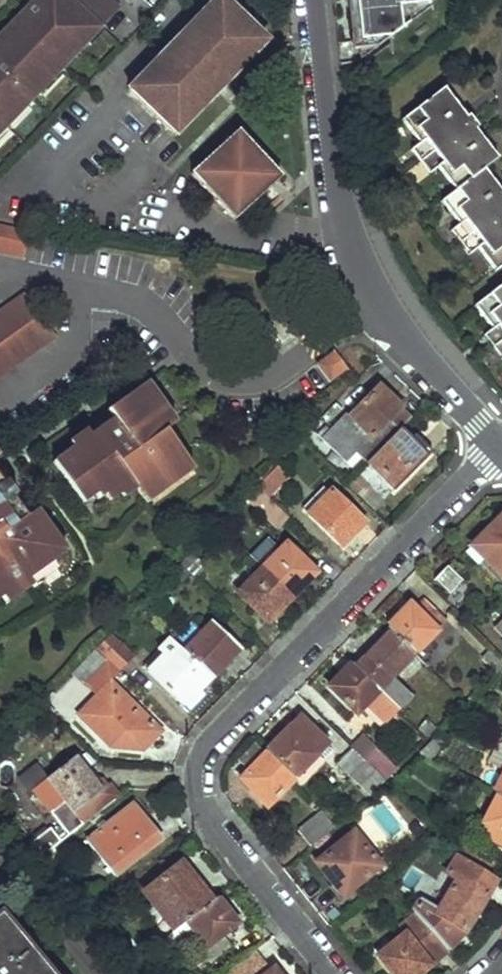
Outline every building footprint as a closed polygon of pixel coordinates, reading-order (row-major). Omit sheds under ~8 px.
[(0,43),(0,126),(21,105),(25,108),(38,95),(34,91),(73,51),(77,55),(90,41),(87,37),(99,25),(102,29),(122,8),(114,0),(42,0),(0,43)] [(155,66),(201,113),(267,47),(219,1),(155,66)] [(372,24),(352,25),(357,69),(382,66),(379,41),(374,41),(372,24)] [(126,95),(173,141),(201,113),(155,66),(126,95)] [(447,83),(407,113),(423,135),(416,141),(434,166),(442,161),(459,186),(444,196),(460,219),(452,225),(471,250),(479,244),(497,268),(501,264),(501,188),(485,165),(499,155),(478,126),(482,124),(469,104),(465,107),(447,83)] [(191,175),(235,221),(281,178),(236,131),(191,175)] [(28,257),(35,232),(0,224),(0,251),(28,257)] [(474,302),(491,324),(480,332),(499,356),(501,355),(501,281),(474,302)] [(60,337),(30,294),(0,315),(0,380),(60,337)] [(315,363),(328,381),(347,368),(333,349),(315,363)] [(91,497),(96,503),(102,498),(123,481),(132,491),(142,483),(154,498),(190,469),(160,432),(169,424),(138,383),(109,405),(120,419),(111,427),(107,421),(91,433),(88,431),(49,464),(81,504),(91,497)] [(407,418),(375,387),(346,417),(343,413),(326,430),(322,426),(313,436),(343,464),(352,454),(363,464),(396,430),(407,418)] [(100,413),(107,421),(111,427),(120,419),(109,405),(100,413)] [(362,465),(390,493),(424,458),(396,430),(363,464),(362,465)] [(254,489),(265,499),(287,475),(276,465),(254,489)] [(25,522),(30,518),(16,498),(21,495),(9,479),(5,483),(0,475),(0,487),(25,522)] [(102,498),(108,506),(118,498),(121,501),(132,491),(123,481),(102,498)] [(132,491),(144,506),(154,498),(142,483),(132,491)] [(5,597),(10,604),(35,586),(31,580),(56,562),(69,553),(40,511),(30,518),(25,522),(0,487),(0,601),(5,597)] [(243,501),(266,523),(277,510),(265,499),(254,489),(243,501)] [(305,515),(340,548),(363,525),(328,492),(305,515)] [(501,577),(501,517),(472,548),(501,577)] [(263,572),(292,599),(315,576),(286,548),(263,572)] [(182,565),(201,585),(212,575),(192,555),(182,565)] [(31,580),(35,586),(37,588),(44,581),(60,567),(56,562),(31,580)] [(436,582),(450,598),(463,584),(447,570),(436,582)] [(239,597),(268,624),(292,599),(263,572),(239,597)] [(390,634),(414,656),(445,624),(424,603),(415,613),(409,610),(388,632),(390,634)] [(184,653),(213,681),(240,653),(211,625),(184,653)] [(97,648),(119,670),(132,655),(110,634),(97,648)] [(353,668),(399,712),(411,700),(391,682),(415,658),(414,656),(390,634),(364,661),(361,660),(353,668)] [(144,670),(185,710),(213,681),(184,653),(171,641),(144,670)] [(74,673),(87,686),(106,666),(93,653),(74,673)] [(331,692),(357,716),(367,707),(388,726),(399,712),(353,668),(331,692)] [(79,719),(111,750),(142,755),(160,736),(111,687),(79,719)] [(290,735),(267,758),(293,786),(295,784),(317,761),(325,752),(327,751),(300,725),(290,735)] [(234,762),(249,777),(265,761),(250,746),(234,762)] [(368,767),(386,783),(398,771),(376,751),(365,763),(368,767)] [(332,758),(325,752),(317,761),(295,784),(302,791),(324,770),(323,768),(332,758)] [(241,784),(267,812),(294,786),(293,786),(267,758),(265,761),(249,777),(241,784)] [(75,760),(33,793),(70,839),(119,800),(109,787),(101,794),(75,760)] [(353,782),(370,798),(386,783),(368,767),(353,782)] [(501,849),(501,797),(481,839),(501,849)] [(86,846),(112,881),(156,846),(146,834),(151,830),(139,816),(136,814),(135,813),(133,813),(131,813),(129,813),(126,814),(86,846)] [(297,838),(309,849),(334,829),(322,817),(297,838)] [(51,831),(36,844),(47,857),(62,845),(51,831)] [(318,868),(344,900),(382,869),(355,837),(318,868)] [(411,910),(448,949),(471,932),(490,896),(487,894),(495,879),(460,861),(450,879),(460,883),(442,917),(415,904),(411,910)] [(144,897),(174,935),(186,926),(211,906),(180,868),(144,897)] [(186,926),(207,953),(201,958),(210,969),(232,953),(223,940),(237,928),(216,902),(211,906),(186,926)] [(392,973),(422,973),(446,953),(414,916),(400,928),(405,936),(379,957),(392,973)] [(0,917),(0,973),(48,973),(0,917)]
